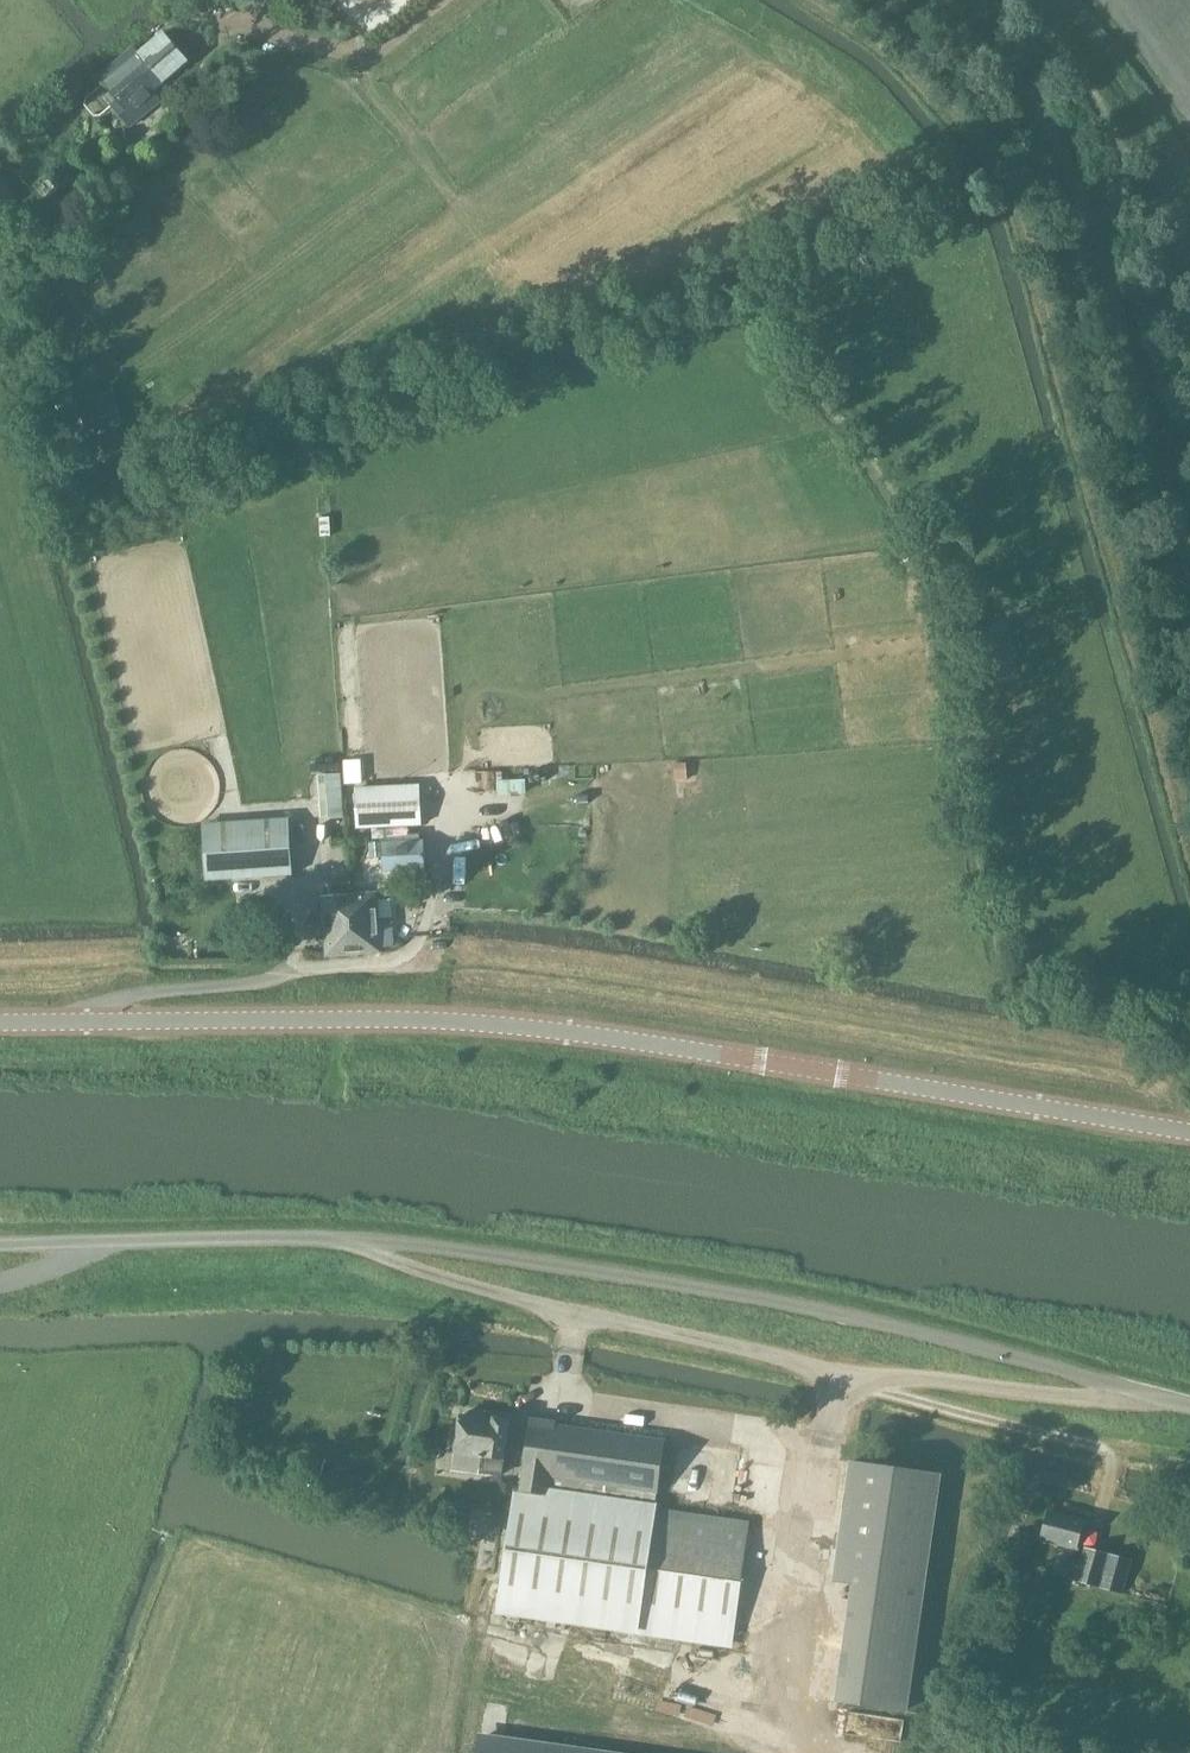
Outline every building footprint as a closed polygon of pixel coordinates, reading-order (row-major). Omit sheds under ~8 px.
[(89,100),(87,106),(95,117),(102,116),(114,106),(132,127),(154,109),(164,101),(156,91),(191,62),(167,33),(142,53),(138,47),(101,78),(107,85),(89,100)] [(356,829),(422,824),(419,787),(353,792),(356,829)] [(205,833),(208,880),(295,875),(292,827),(205,833)] [(384,843),(386,871),(425,868),(423,840),(384,843)] [(324,896),(329,955),(383,951),(378,892),(324,896)] [(480,1471),(501,1474),(503,1459),(509,1421),(461,1415),(456,1452),(480,1455),(480,1457),(482,1457),(480,1471)] [(505,1553),(497,1609),(731,1643),(749,1522),(544,1493),(546,1476),(656,1492),(664,1440),(555,1424),(555,1421),(531,1417),(521,1489),(514,1488),(505,1553)] [(302,1470),(321,1476),(325,1462),(307,1456),(302,1470)] [(853,1462),(834,1580),(851,1583),(833,1700),(906,1711),(942,1476),(853,1462)] [(1039,1540),(1078,1550),(1085,1519),(1047,1509),(1039,1540)] [(1077,1580),(1099,1586),(1108,1554),(1085,1548),(1077,1580)] [(478,1740),(476,1752),(570,1752),(544,1749),(478,1740)]
